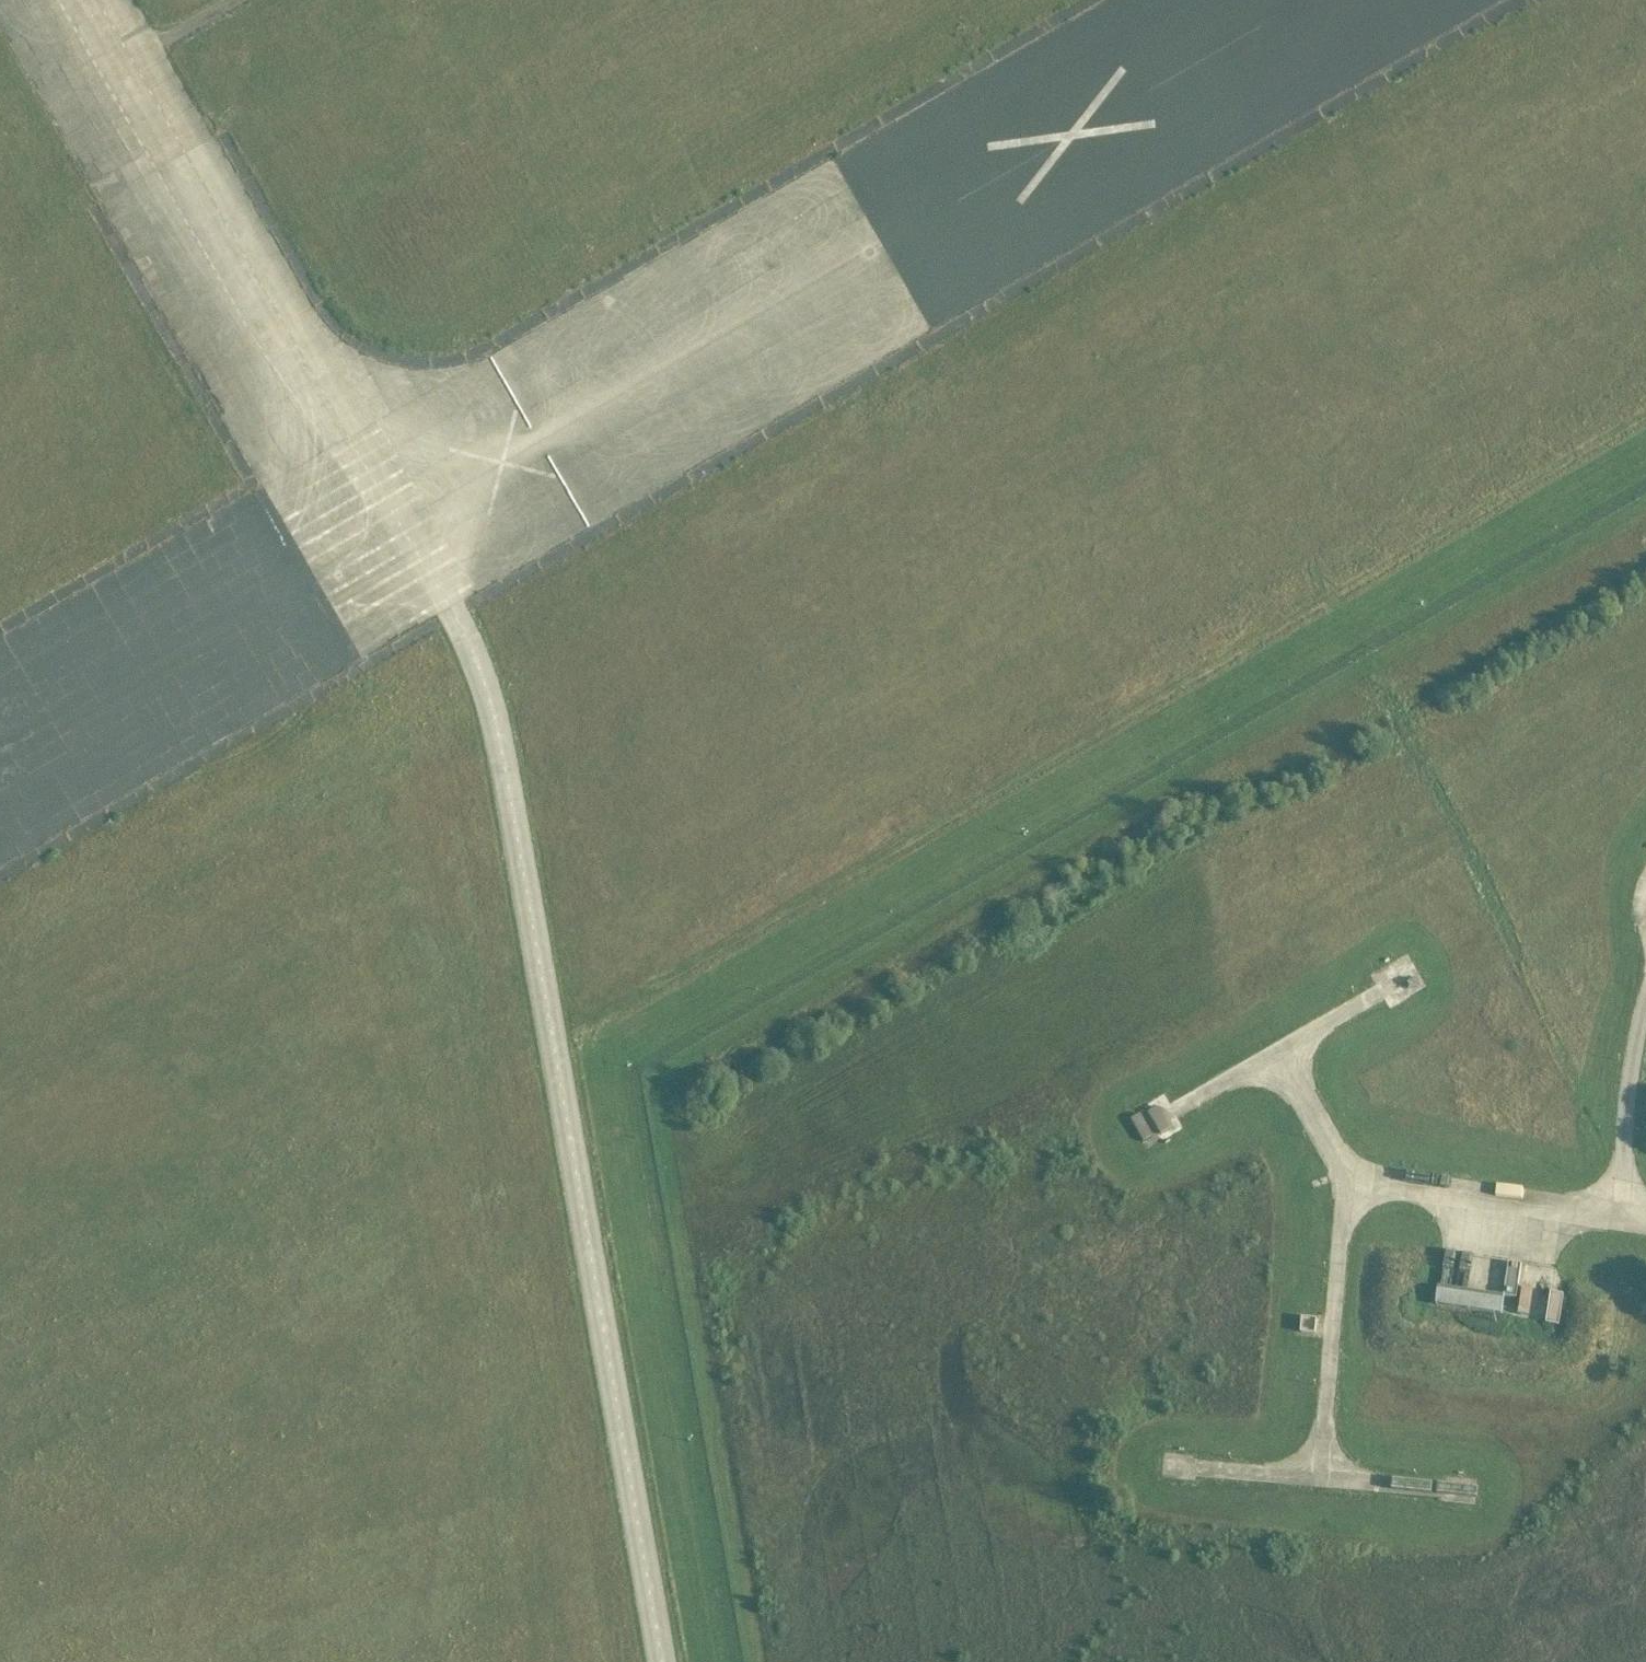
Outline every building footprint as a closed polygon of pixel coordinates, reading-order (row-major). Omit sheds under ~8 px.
[(1504,1296),(1517,1298),(1522,1264),(1509,1262),(1504,1296)] [(1436,1306),(1503,1316),(1505,1298),(1439,1288),(1436,1306)] [(1546,1323),(1559,1325),(1563,1294),(1551,1292),(1546,1323)] [(1303,1318),(1302,1333),(1316,1334),(1318,1319),(1303,1318)]
